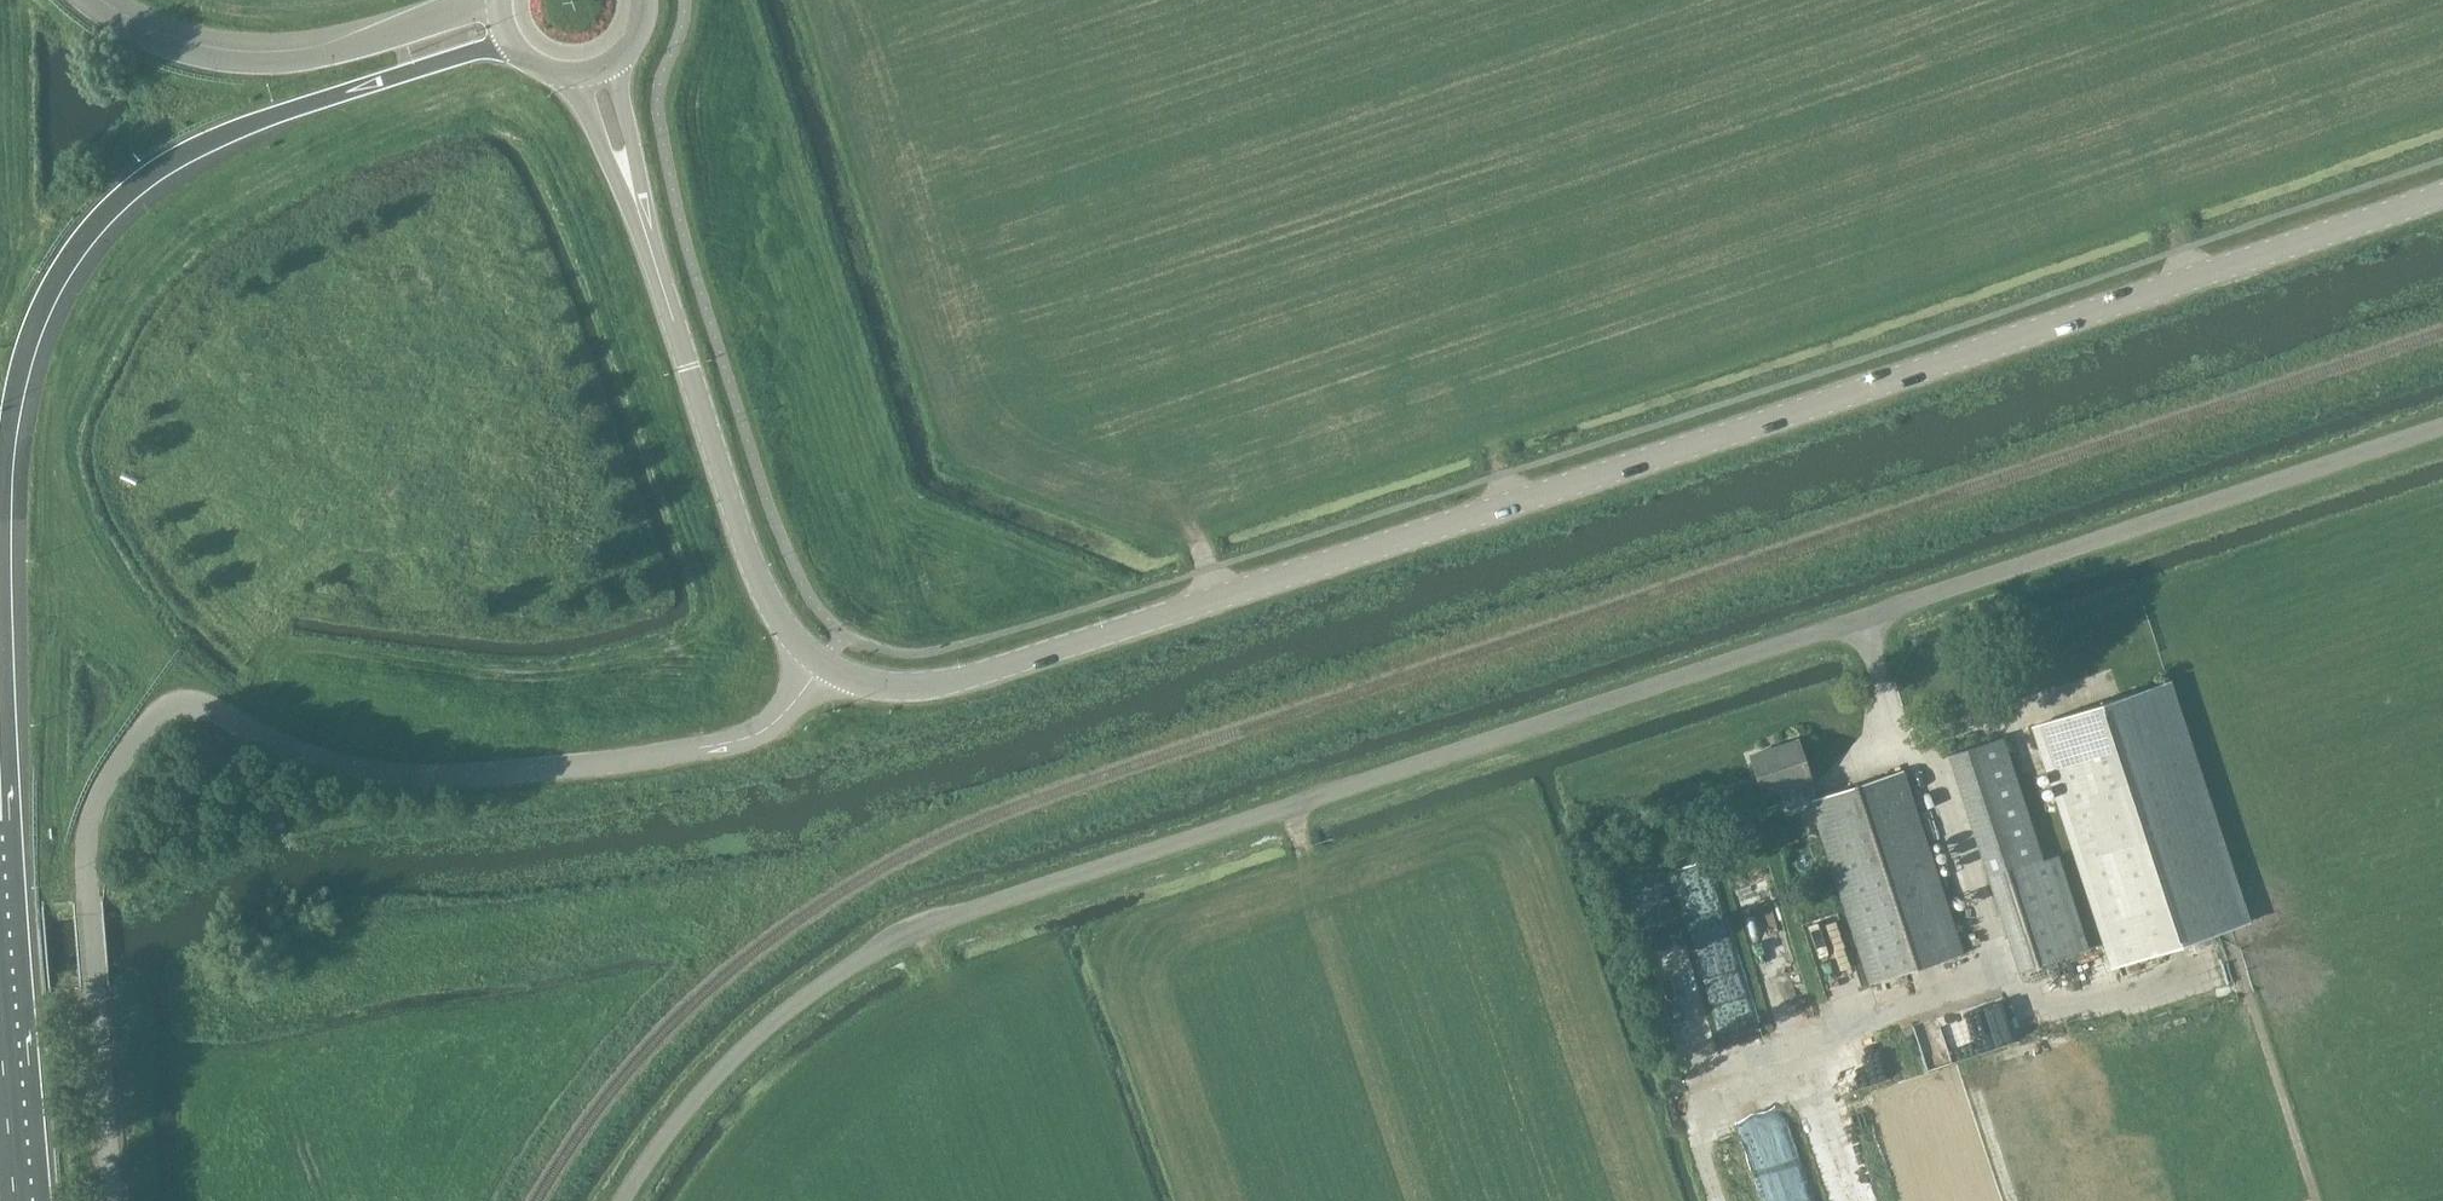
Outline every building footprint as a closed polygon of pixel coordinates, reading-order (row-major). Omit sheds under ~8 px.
[(2177,681),(2035,728),(2115,969),(2257,925),(2177,681)] [(2087,948),(2058,855),(2042,860),(2002,737),(1948,755),(1988,877),(1987,878),(2016,970),(2087,948)] [(1870,984),(1963,954),(1903,770),(1816,799),(1810,780),(1811,779),(1798,740),(1750,756),(1762,795),(1796,784),(1802,803),(1809,800),(1870,984)] [(1805,969),(1794,972),(1800,1000),(1812,997),(1805,969)] [(1950,1037),(1993,1026),(1983,989),(1940,1000),(1950,1037)] [(1675,1000),(1679,1040),(1695,1038),(1691,998),(1675,1000)]
